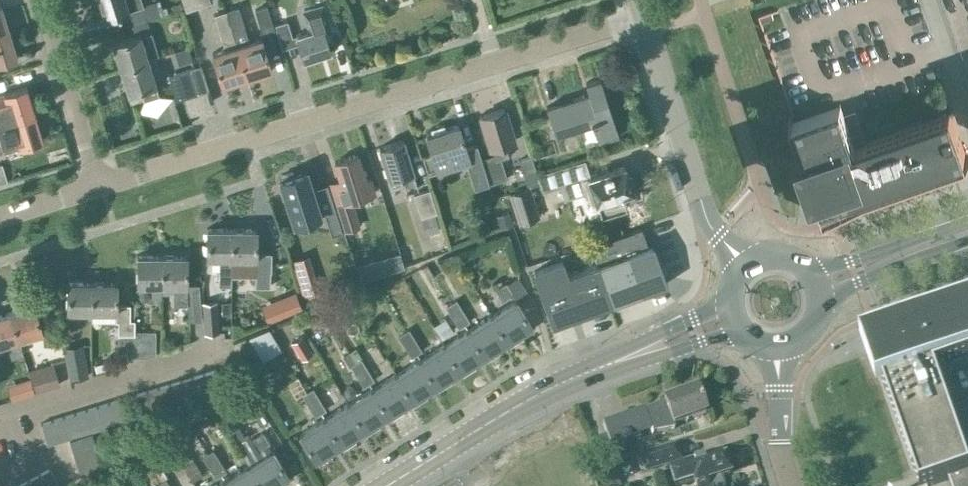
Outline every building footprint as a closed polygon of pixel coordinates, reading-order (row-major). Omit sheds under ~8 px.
[(105,17),(128,10),(131,22),(161,14),(157,1),(144,4),(142,0),(99,0),(105,17)] [(209,1),(209,0),(181,0),(184,9),(209,1)] [(9,29),(0,2),(0,3),(0,32),(9,29)] [(275,28),(267,5),(255,9),(263,33),(275,28)] [(296,34),(303,57),(330,49),(324,31),(329,30),(322,5),(310,9),(303,11),(308,30),(296,34)] [(226,10),(246,75),(270,67),(261,37),(249,41),(238,6),(226,10)] [(212,52),(221,83),(246,75),(226,10),(214,13),(225,48),(212,52)] [(771,12),(758,16),(761,23),(773,19),(771,12)] [(17,56),(9,29),(0,32),(0,61),(17,56)] [(155,56),(154,56),(147,58),(140,33),(112,42),(120,67),(155,56)] [(178,64),(192,60),(188,46),(174,51),(178,64)] [(128,92),(140,88),(144,99),(158,94),(155,84),(155,83),(151,69),(158,67),(155,56),(120,67),(128,92)] [(188,68),(195,91),(207,87),(200,65),(188,68)] [(169,74),(176,97),(195,91),(188,68),(169,74)] [(598,141),(618,135),(600,77),(585,82),(589,92),(546,106),(554,133),(591,121),(598,141)] [(4,92),(0,93),(0,123),(12,119),(34,112),(26,85),(4,92)] [(789,115),(822,212),(967,161),(967,158),(967,159),(951,113),(954,112),(953,110),(855,144),(841,103),(793,120),(791,114),(789,115)] [(482,161),(489,183),(507,177),(500,158),(508,155),(504,141),(513,139),(504,107),(481,115),(490,146),(491,146),(494,157),(482,161)] [(20,146),(43,139),(34,112),(12,119),(0,123),(0,136),(4,150),(20,145),(20,146)] [(466,161),(474,188),(489,183),(482,161),(477,143),(466,147),(458,124),(426,134),(431,152),(422,155),(427,173),(466,161)] [(406,191),(417,188),(412,171),(412,170),(403,139),(379,147),(389,178),(401,174),(406,191)] [(334,161),(340,179),(329,182),(344,230),(359,225),(351,199),(374,192),(370,177),(365,178),(357,154),(334,161)] [(528,186),(540,182),(532,156),(519,160),(528,186)] [(592,188),(596,201),(601,216),(626,208),(622,193),(632,190),(631,187),(634,186),(631,175),(628,176),(624,165),(614,168),(614,167),(561,184),(565,196),(592,188)] [(294,222),(325,213),(331,234),(341,231),(327,185),(312,189),(306,170),(293,174),(292,171),(281,174),(282,177),(280,178),(282,185),(279,186),(283,198),(286,197),(294,222)] [(433,202),(429,188),(413,193),(415,198),(418,209),(421,217),(429,214),(436,212),(433,202)] [(509,194),(518,225),(540,218),(531,188),(509,194)] [(435,213),(421,218),(426,235),(440,230),(435,213)] [(206,257),(218,257),(218,284),(230,284),(230,257),(231,257),(231,228),(207,228),(206,257)] [(231,228),(231,257),(230,257),(230,275),(245,275),(255,275),(255,286),(270,286),(270,270),(271,270),(271,252),(256,252),(256,228),(231,228)] [(596,264),(611,301),(642,290),(641,286),(655,281),(658,274),(642,230),(646,229),(645,228),(590,243),(596,264)] [(161,297),(161,283),(161,255),(137,254),(137,283),(151,283),(151,297),(161,297)] [(186,255),(161,255),(161,283),(173,283),(173,304),(187,304),(188,320),(202,319),(198,284),(186,284),(186,255)] [(378,258),(357,265),(361,280),(383,274),(378,258)] [(562,260),(533,271),(552,323),(580,313),(611,301),(596,264),(567,274),(562,260)] [(315,280),(299,285),(303,296),(318,291),(315,280)] [(67,310),(91,310),(92,281),(67,281),(67,310)] [(118,359),(134,359),(134,355),(134,330),(134,319),(129,319),(129,304),(116,304),(116,281),(92,281),(91,310),(115,310),(115,320),(124,320),(124,333),(118,332),(118,359)] [(495,289),(503,301),(514,293),(507,282),(495,289)] [(299,297),(282,304),(285,314),(303,307),(299,297)] [(446,305),(452,316),(463,309),(456,298),(446,305)] [(491,314),(506,339),(509,343),(523,335),(520,330),(531,324),(516,299),(491,314)] [(218,314),(217,301),(202,302),(202,304),(204,333),(206,333),(220,332),(218,314)] [(222,301),(221,313),(231,313),(231,301),(222,301)] [(919,485),(933,485),(949,480),(951,485),(967,485),(967,457),(966,458),(935,371),(967,359),(967,302),(867,338),(919,485)] [(34,303),(10,310),(19,338),(42,331),(34,303)] [(463,309),(452,316),(458,326),(469,320),(463,309)] [(19,338),(10,310),(0,313),(0,344),(7,342),(12,356),(23,353),(18,338),(19,338)] [(467,329),(482,353),(483,353),(485,358),(499,350),(496,345),(506,339),(491,314),(467,329)] [(398,335),(405,346),(415,339),(409,328),(398,335)] [(459,368),(462,373),(475,364),(472,360),(482,353),(467,329),(444,344),(459,368)] [(155,330),(134,330),(134,355),(148,355),(155,353),(155,330)] [(59,335),(41,335),(43,345),(58,346),(59,335)] [(304,338),(292,344),(301,359),(312,352),(304,338)] [(415,339),(405,346),(411,356),(422,350),(415,339)] [(63,348),(69,379),(88,375),(82,344),(63,348)] [(420,358),(435,383),(438,387),(451,379),(448,375),(459,368),(444,344),(420,358)] [(350,364),(357,375),(367,369),(361,358),(350,364)] [(396,373),(411,398),(414,402),(427,394),(424,389),(435,383),(420,358),(396,373)] [(36,391),(59,384),(53,362),(29,369),(36,391)] [(222,391),(215,369),(203,373),(210,395),(222,391)] [(367,369),(357,375),(363,386),(374,379),(367,369)] [(199,398),(210,395),(203,373),(192,376),(199,398)] [(372,388),(387,412),(390,417),(403,409),(400,404),(411,398),(396,373),(372,388)] [(187,402),(199,398),(192,376),(181,380),(187,402)] [(181,380),(169,383),(176,405),(187,402),(181,380)] [(31,382),(23,384),(27,398),(35,395),(31,382)] [(169,383),(158,387),(165,409),(176,405),(169,383)] [(146,390),(153,412),(165,409),(158,387),(146,390)] [(302,394),(308,405),(319,398),(313,387),(302,394)] [(363,427),(366,432),(379,423),(376,419),(387,412),(372,388),(348,403),(363,427)] [(146,390),(135,394),(142,416),(153,412),(146,390)] [(705,414),(697,390),(664,402),(665,405),(646,412),(644,409),(603,424),(607,435),(592,441),(601,467),(617,462),(611,443),(651,429),(652,433),(674,429),(674,426),(705,414)] [(120,398),(109,402),(115,424),(127,420),(120,398)] [(326,409),(319,398),(308,405),(315,415),(326,409)] [(104,427),(115,424),(109,402),(97,405),(104,427)] [(339,442),(342,446),(355,438),(353,434),(363,427),(348,403),(324,417),(339,442)] [(97,405),(86,409),(92,431),(104,427),(97,405)] [(81,434),(92,431),(86,409),(74,412),(81,434)] [(74,412),(63,416),(70,438),(81,434),(74,412)] [(52,419),(58,441),(70,438),(63,416),(52,419)] [(332,453),(329,448),(339,442),(324,417),(300,432),(315,457),(318,461),(332,453)] [(52,419),(40,423),(47,445),(58,441),(52,419)] [(236,422),(227,428),(235,440),(244,435),(236,422)] [(252,438),(259,449),(270,443),(262,431),(252,438)] [(95,444),(91,432),(69,439),(73,451),(95,444)] [(181,434),(168,442),(174,452),(187,444),(181,434)] [(73,451),(76,463),(98,456),(95,444),(73,451)] [(729,475),(722,452),(681,465),(676,447),(641,457),(645,472),(667,465),(674,485),(692,480),(694,485),(723,485),(721,478),(729,475)] [(202,456),(209,466),(220,459),(213,449),(202,456)] [(261,485),(278,485),(279,485),(276,481),(287,474),(272,449),(248,465),(261,485)] [(102,467),(98,456),(76,463),(80,474),(102,467)] [(220,459),(209,466),(215,477),(227,470),(220,459)] [(228,485),(261,485),(248,465),(224,479),(228,485)] [(50,467),(39,473),(46,485),(60,485),(50,467)] [(28,479),(32,485),(46,485),(39,473),(28,479)] [(126,480),(130,485),(142,485),(135,474),(126,480)]
